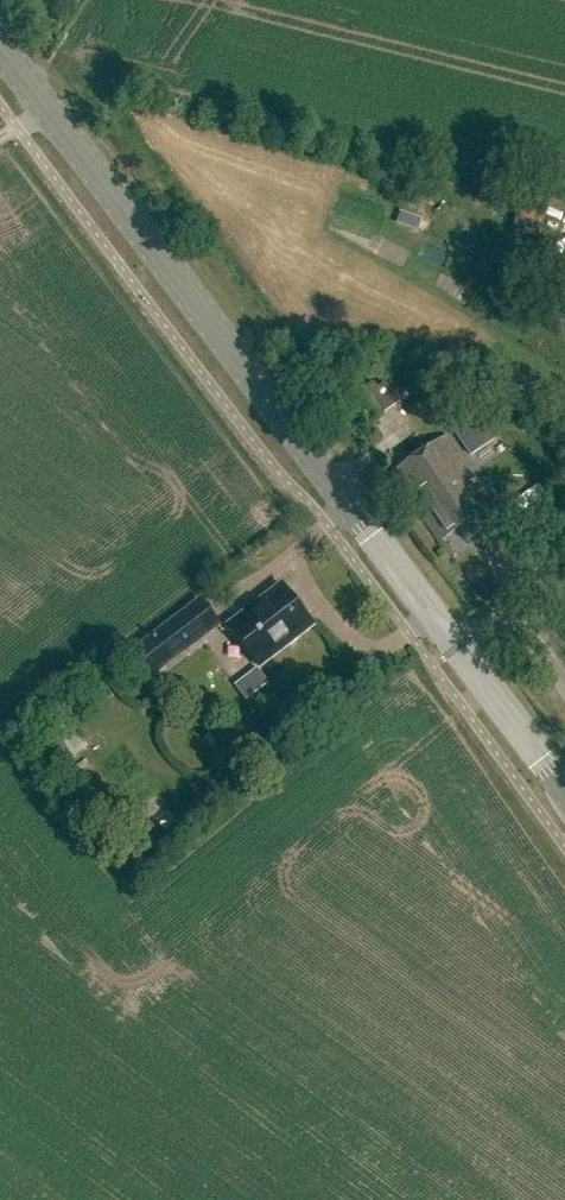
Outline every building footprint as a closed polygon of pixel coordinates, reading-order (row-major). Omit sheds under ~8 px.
[(539,239),(542,226),(516,220),(513,232),(539,239)] [(386,415),(367,388),(352,398),(372,426),(386,415)] [(447,439),(393,476),(438,543),(458,529),(467,542),(501,519),(447,439)] [(388,489),(382,481),(376,485),(383,493),(388,489)] [(259,667),(313,627),(282,587),(229,627),(259,667)] [(222,628),(202,602),(137,650),(157,677),(222,628)] [(268,683),(256,669),(235,685),(246,700),(268,683)]
